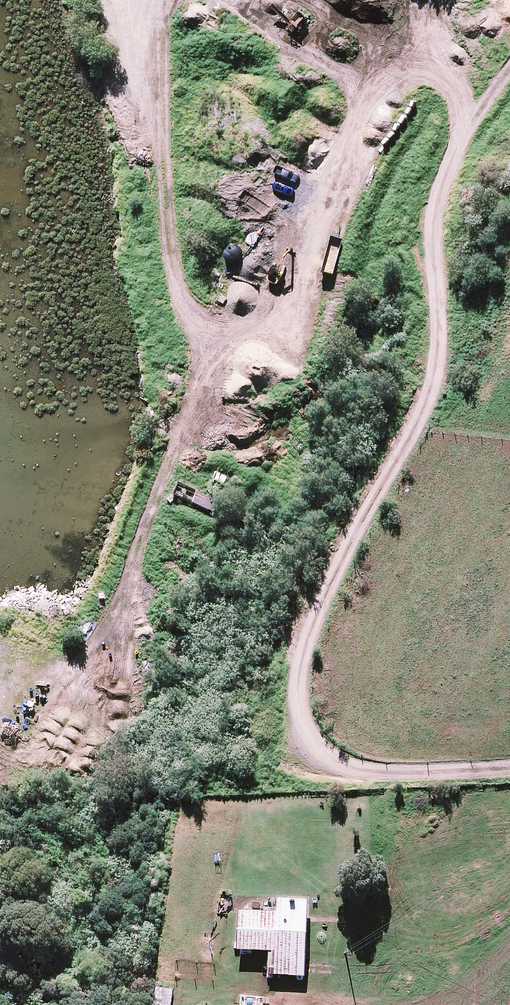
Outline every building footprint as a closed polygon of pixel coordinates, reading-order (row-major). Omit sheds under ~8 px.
[(304,975),(307,900),(278,899),(277,912),(240,911),(239,949),(269,950),(268,974),(304,975)]
